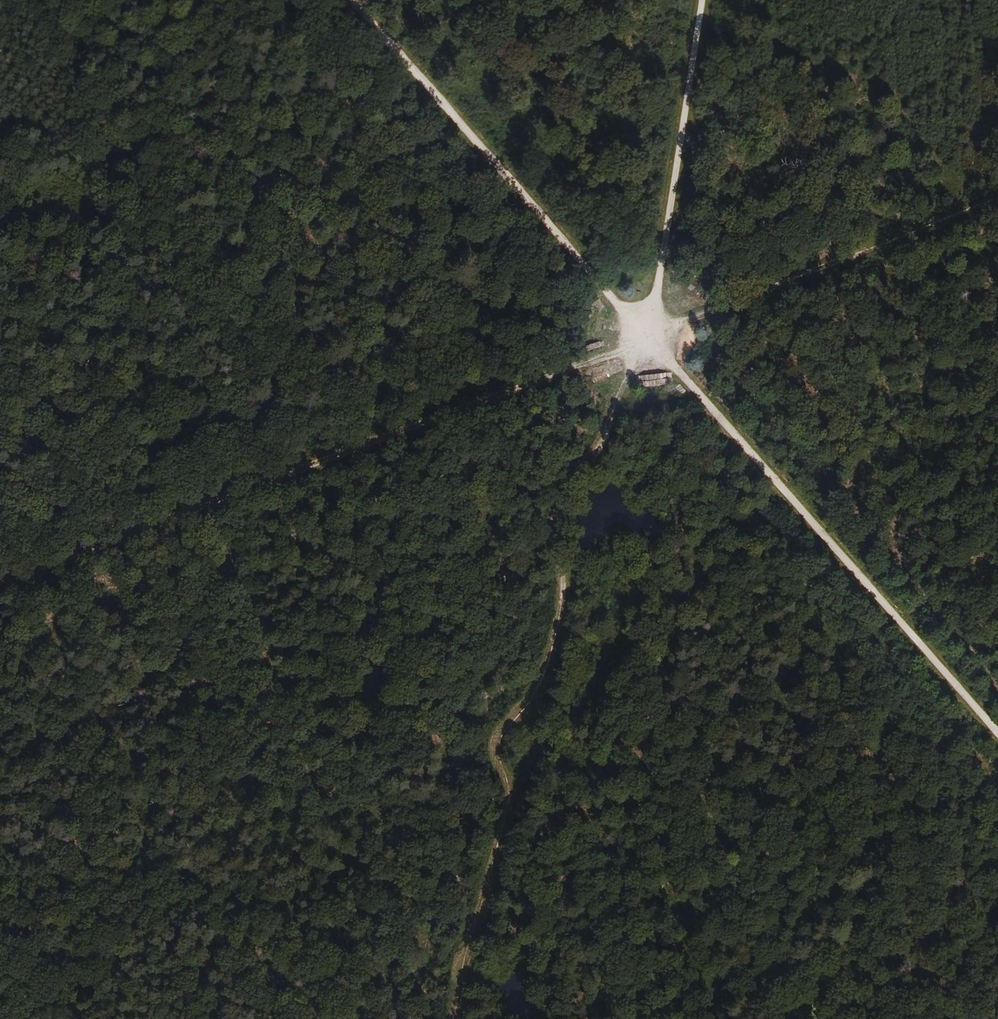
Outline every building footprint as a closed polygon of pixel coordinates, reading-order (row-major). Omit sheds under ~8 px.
[(677,351),(686,357),(698,339),(689,333),(677,351)] [(699,383),(706,377),(699,369),(692,375),(699,383)] [(660,387),(660,375),(638,376),(638,387),(660,387)]
